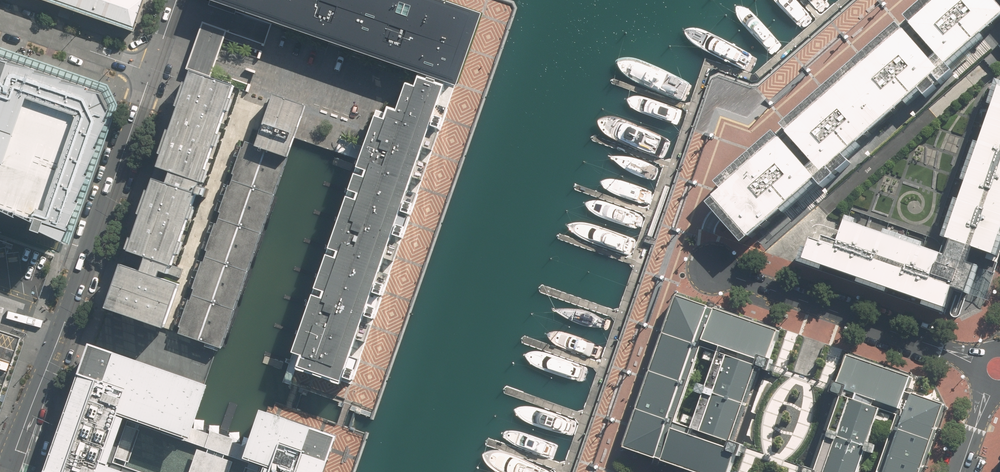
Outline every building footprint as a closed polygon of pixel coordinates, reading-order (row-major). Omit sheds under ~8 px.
[(131,31),(143,0),(44,0),(131,31)] [(423,0),(219,0),(451,82),(474,18),(423,0)] [(725,191),(709,204),(717,213),(744,244),(906,104),(908,107),(922,94),(926,98),(955,73),(951,69),(985,39),(983,37),(999,22),(999,8),(993,0),(932,0),(907,22),(939,58),(932,63),(901,27),(784,129),(815,165),(809,170),(777,134),(719,185),(725,191)] [(186,69),(210,77),(227,32),(203,24),(186,69)] [(10,211),(11,208),(28,217),(27,224),(35,227),(35,225),(60,237),(66,221),(64,220),(75,197),(71,196),(82,171),(79,170),(91,145),(88,143),(100,117),(98,117),(103,105),(99,98),(95,89),(84,87),(84,84),(57,78),(57,75),(30,69),(31,66),(4,59),(5,57),(0,56),(0,206),(10,211)] [(174,270),(237,88),(191,72),(159,165),(171,169),(169,175),(168,180),(155,176),(130,249),(147,255),(145,261),(142,268),(123,262),(109,306),(166,326),(184,274),(174,270)] [(298,368),(340,383),(445,86),(418,76),(414,87),(406,84),(397,109),(390,106),(385,119),(376,115),(360,160),(350,189),(350,191),(349,193),(341,218),(340,220),(339,222),(331,246),(330,249),(329,250),(321,275),(320,277),(320,279),(312,303),(311,305),(310,307),(302,331),(301,333),(300,335),(294,353),(302,356),(298,368)] [(999,237),(999,88),(947,239),(952,240),(948,257),(848,223),(844,233),(841,242),(826,237),(824,244),(812,240),(805,260),(946,309),(953,288),(967,293),(975,267),(967,264),(972,248),(994,255),(999,237)] [(256,145),(285,154),(291,136),(301,105),(272,95),(256,145)] [(256,145),(246,141),(179,335),(218,348),(285,154),(256,145)] [(779,332),(677,297),(626,444),(707,471),(730,471),(779,332)] [(112,462),(128,416),(191,438),(194,428),(196,423),(210,384),(206,383),(93,344),(47,471),(143,471),(112,462)] [(908,392),(912,378),(848,356),(809,471),(858,471),(881,408),(899,415),(878,471),(921,471),(944,404),(908,392)] [(336,436),(271,416),(260,412),(250,442),(248,447),(244,457),(247,458),(263,463),(260,471),(324,471),(336,436)] [(233,461),(223,458),(225,454),(246,461),(247,458),(244,457),(248,447),(233,441),(234,438),(210,430),(209,433),(194,428),(191,438),(189,442),(209,449),(208,453),(198,449),(190,471),(230,471),(233,461)]
